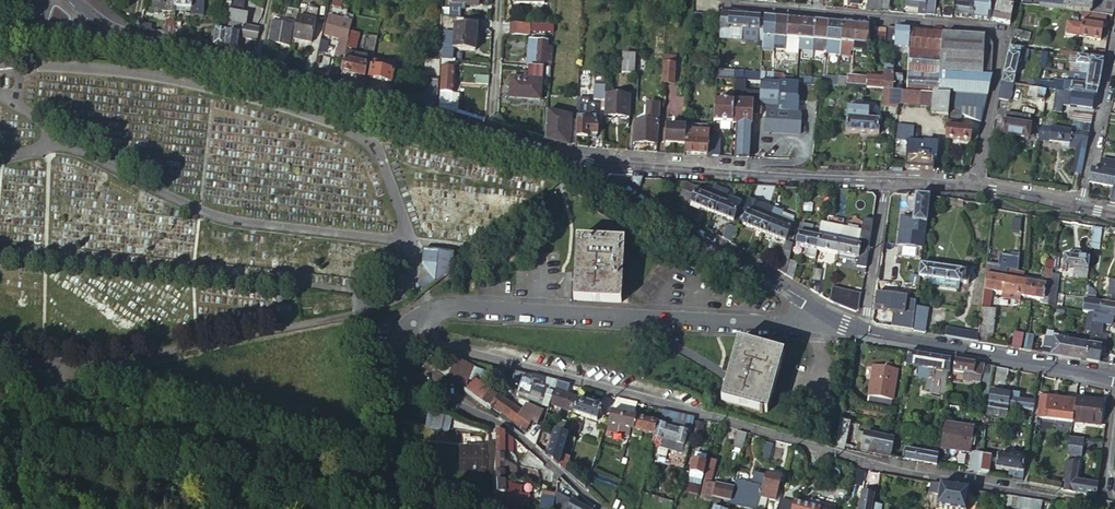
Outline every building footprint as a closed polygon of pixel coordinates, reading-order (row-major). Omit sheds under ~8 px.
[(153,11),(154,11),(154,14),(157,14),(157,12),(172,12),(172,2),(168,2),(168,0),(154,0),(153,11)] [(204,0),(176,0),(175,9),(191,10),(191,16),(203,17),(204,0)] [(232,0),(223,0),(220,17),(228,19),(230,11),(232,0)] [(342,0),(332,0),(331,7),(340,9),(342,0)] [(868,1),(867,9),(881,11),(882,0),(867,0),(868,1)] [(881,10),(889,11),(890,0),(882,0),(881,10)] [(918,15),(925,16),(926,3),(926,0),(907,0),(906,9),(908,9),(918,10),(918,15)] [(974,8),(974,0),(957,0),(957,7),(956,19),(973,20),(974,8)] [(989,21),(990,10),(994,11),(995,1),(990,0),(974,0),(974,8),(973,20),(989,21)] [(1011,2),(998,0),(995,0),(995,1),(993,22),(1009,25),(1010,25),(1014,3),(1011,2)] [(1039,7),(1061,10),(1063,0),(1040,0),(1039,7)] [(1081,0),(1063,0),(1061,10),(1083,13),(1090,13),(1092,1),(1081,0)] [(1092,1),(1090,13),(1107,15),(1112,16),(1114,1),(1109,0),(1092,0),(1092,1)] [(934,4),(926,3),(925,16),(933,17),(934,4)] [(944,9),(943,17),(953,18),(953,10),(944,9)] [(238,37),(256,41),(259,30),(246,27),(247,15),(230,11),(228,19),(227,24),(224,48),(236,52),(238,37)] [(1105,28),(1107,15),(1090,13),(1083,13),(1081,24),(1079,35),(1079,37),(1099,40),(1101,27),(1105,28)] [(760,22),(760,18),(721,15),(720,30),(728,31),(729,28),(759,31),(760,22)] [(315,20),(297,16),(292,40),(311,44),(315,20)] [(347,48),(348,42),(346,41),(351,22),(329,16),(324,36),(342,40),(338,56),(345,57),(346,52),(347,48)] [(288,46),(292,26),(282,24),(283,20),(274,18),(269,42),(288,46)] [(478,30),(479,20),(457,18),(456,28),(445,27),(442,59),(452,60),(453,49),(475,51),(477,30),(478,30)] [(775,50),(777,19),(764,18),(764,22),(763,43),(762,49),(775,50)] [(786,51),(787,39),(789,21),(777,19),(775,50),(786,51)] [(173,30),(174,22),(165,21),(164,33),(173,35),(173,30)] [(800,40),(802,22),(789,21),(787,39),(800,40)] [(1079,35),(1081,24),(1068,21),(1066,32),(1079,35)] [(719,40),(763,43),(764,22),(760,22),(759,31),(729,28),(728,31),(720,30),(720,34),(719,40)] [(813,41),(815,23),(802,22),(800,40),(813,41)] [(213,45),(224,48),(227,24),(222,23),(221,31),(216,30),(213,45)] [(813,41),(827,42),(829,24),(815,23),(813,41)] [(541,25),(509,24),(509,36),(530,37),(530,33),(541,34),(541,25)] [(826,54),(840,55),(842,25),(829,24),(827,42),(826,54)] [(552,34),(553,26),(541,25),(541,34),(552,34)] [(842,25),(840,55),(844,56),(845,52),(853,52),(855,26),(842,25)] [(855,26),(853,52),(862,53),(862,56),(868,57),(869,28),(855,26)] [(894,45),(895,30),(887,29),(886,35),(886,45),(894,45)] [(908,50),(909,31),(895,30),(894,45),(894,49),(908,50)] [(992,77),(993,56),(993,54),(993,50),(993,48),(992,45),(990,42),(988,41),(985,40),(982,39),(980,38),(942,35),(942,34),(909,31),(908,50),(908,55),(907,92),(939,94),(940,74),(992,77)] [(1029,41),(1030,33),(1015,31),(1014,38),(1029,41)] [(359,34),(350,32),(348,42),(347,48),(355,50),(359,34)] [(328,42),(321,40),(318,52),(326,54),(328,42)] [(535,66),(537,41),(528,40),(526,65),(535,66)] [(550,68),(551,48),(547,48),(547,42),(537,41),(535,66),(550,68)] [(1020,49),(1011,48),(1010,48),(1002,83),(1012,85),(1020,49)] [(1093,51),(1092,59),(1103,61),(1104,53),(1093,51)] [(345,57),(341,74),(364,78),(366,66),(365,65),(367,57),(346,52),(345,57)] [(633,75),(635,56),(622,56),(620,73),(633,75)] [(1081,70),(1080,76),(1099,79),(1103,61),(1092,59),(1077,57),(1076,64),(1074,64),(1074,69),(1081,70)] [(439,110),(457,115),(459,94),(453,93),(455,61),(452,60),(442,59),(439,110)] [(674,84),(675,61),(661,60),(660,83),(674,84)] [(391,85),(395,66),(374,62),(369,80),(391,85)] [(0,66),(0,72),(18,70),(17,64),(0,66)] [(867,78),(866,89),(884,91),(892,91),(893,77),(893,68),(884,67),(883,79),(867,78)] [(542,77),(550,78),(550,69),(542,69),(542,77)] [(736,80),(742,81),(742,72),(717,71),(716,79),(727,80),(736,80)] [(838,78),(837,88),(866,89),(867,78),(867,72),(860,71),(860,79),(838,78)] [(742,81),(759,82),(760,74),(742,72),(742,81)] [(1039,81),(1038,88),(1046,89),(1071,93),(1094,96),(1096,96),(1099,79),(1080,76),(1054,72),(1052,83),(1039,81)] [(759,82),(772,83),(773,74),(760,73),(760,74),(759,82)] [(772,83),(783,84),(784,75),(773,74),(772,83)] [(988,97),(992,77),(940,74),(939,94),(950,95),(988,97)] [(605,87),(606,76),(595,75),(594,86),(605,87)] [(475,85),(488,86),(488,77),(475,76),(475,85)] [(829,87),(837,88),(838,78),(829,77),(829,87)] [(892,91),(900,92),(900,86),(902,86),(902,77),(893,77),(892,91)] [(539,100),(541,81),(511,79),(510,98),(539,100)] [(727,80),(716,79),(715,102),(719,103),(720,88),(726,88),(727,80)] [(736,80),(727,80),(726,88),(725,103),(734,104),(736,80)] [(818,86),(810,86),(797,85),(783,84),(772,83),(759,82),(742,81),(736,80),(734,104),(734,115),(752,117),(752,114),(762,114),(763,108),(765,109),(764,117),(766,117),(765,132),(800,135),(801,115),(797,110),(797,101),(817,103),(818,86)] [(1012,85),(1002,83),(999,99),(1008,101),(1012,85)] [(605,101),(605,95),(605,87),(594,86),(593,100),(605,101)] [(1042,100),(1044,92),(1030,89),(1029,98),(1042,100)] [(898,104),(900,92),(892,91),(884,91),(882,107),(898,109),(898,104)] [(950,95),(939,94),(907,92),(900,92),(898,104),(932,107),(931,115),(949,116),(949,109),(950,95)] [(1092,109),(1094,96),(1071,93),(1070,95),(1053,93),(1049,116),(1059,117),(1061,104),(1092,109)] [(605,101),(604,117),(628,118),(629,97),(605,95),(605,101)] [(984,110),(988,97),(950,95),(949,109),(961,110),(961,109),(984,110)] [(719,103),(715,102),(714,122),(733,124),(734,115),(734,104),(725,103),(719,103)] [(657,145),(659,105),(646,104),(645,122),(635,121),(634,143),(657,145)] [(846,133),(879,135),(879,121),(871,120),(871,116),(868,116),(868,111),(861,110),(862,105),(857,104),(856,110),(848,109),(846,133)] [(982,120),(984,110),(961,109),(961,110),(949,109),(949,116),(946,140),(971,142),(972,131),(959,130),(960,127),(957,126),(957,124),(962,119),(963,116),(972,117),(982,120)] [(567,145),(575,146),(576,138),(576,124),(571,124),(571,118),(548,112),(546,140),(567,145)] [(1070,113),(1068,123),(1070,123),(1080,124),(1081,116),(1070,113)] [(1029,126),(1030,118),(1006,114),(1005,122),(1003,122),(1001,135),(1029,140),(1031,126),(1029,126)] [(734,151),(734,157),(750,158),(752,117),(734,115),(733,124),(739,124),(737,151),(734,151)] [(576,124),(576,138),(587,139),(588,135),(596,136),(597,136),(597,123),(595,123),(595,118),(582,117),(577,116),(576,124)] [(1088,134),(1089,126),(1080,124),(1070,123),(1069,131),(1088,134)] [(665,144),(684,145),(685,131),(685,127),(666,125),(665,144)] [(910,138),(911,126),(898,125),(895,146),(902,147),(904,137),(910,138)] [(1069,131),(1040,126),(1038,140),(1069,145),(1069,147),(1076,148),(1077,148),(1080,135),(1088,136),(1088,134),(1069,131)] [(684,154),(706,156),(707,141),(708,133),(685,131),(684,145),(684,154)] [(1080,135),(1077,148),(1085,150),(1088,136),(1080,135)] [(791,150),(792,140),(766,139),(766,148),(791,150)] [(712,156),(719,157),(720,141),(713,140),(712,142),(712,156)] [(905,169),(934,172),(935,160),(937,160),(938,143),(908,141),(907,148),(904,148),(904,152),(907,153),(905,169)] [(1077,148),(1076,148),(1072,173),(1081,174),(1083,165),(1085,150),(1077,148)] [(762,159),(775,159),(776,151),(763,150),(762,159)] [(1100,160),(1098,170),(1114,174),(1114,163),(1100,160)] [(1114,204),(1114,174),(1098,170),(1091,169),(1088,183),(1112,188),(1110,203),(1114,204)] [(631,184),(639,189),(642,178),(633,178),(631,184)] [(712,213),(722,189),(713,186),(710,194),(697,188),(685,185),(679,200),(712,213)] [(729,192),(722,189),(712,213),(733,222),(741,204),(730,200),(729,201),(726,199),(729,192)] [(925,230),(929,198),(915,196),(912,229),(925,230)] [(773,209),(776,202),(769,199),(764,212),(761,218),(757,217),(760,211),(749,206),(742,225),(763,233),(773,209)] [(785,242),(776,270),(786,276),(789,261),(792,244),(786,242),(791,229),(777,224),(782,213),(773,209),(763,233),(785,242)] [(1056,221),(1052,221),(1050,234),(1058,235),(1060,226),(1056,225),(1056,221)] [(817,250),(836,254),(838,242),(836,241),(837,234),(839,234),(841,227),(820,222),(820,228),(819,230),(818,238),(817,250)] [(870,239),(872,225),(863,223),(861,237),(870,239)] [(815,259),(817,250),(818,238),(819,230),(820,228),(800,224),(796,246),(808,248),(806,257),(815,259)] [(729,226),(724,239),(729,243),(736,228),(729,226)] [(838,242),(836,254),(857,259),(860,246),(857,245),(860,231),(841,227),(839,234),(837,234),(836,241),(838,242)] [(1101,230),(1092,228),(1090,250),(1098,251),(1101,230)] [(577,240),(573,300),(621,302),(624,243),(577,240)] [(1087,279),(1089,259),(1081,258),(1081,256),(1079,253),(1075,253),(1073,254),(1073,257),(1064,256),(1062,268),(1074,270),(1074,277),(1087,279)] [(921,264),(922,256),(906,254),(905,263),(920,265),(921,264)] [(796,262),(789,261),(786,276),(793,280),(796,262)] [(998,265),(987,263),(985,274),(984,289),(991,291),(1002,293),(1004,293),(1006,278),(996,276),(998,265)] [(1043,284),(1023,280),(1021,295),(1041,299),(1040,303),(1048,304),(1051,285),(1054,264),(1047,263),(1043,284)] [(970,272),(921,264),(920,265),(919,277),(924,277),(924,281),(927,281),(926,284),(959,288),(960,283),(969,284),(970,272)] [(424,295),(454,270),(450,265),(447,267),(445,265),(418,287),(424,295)] [(813,269),(811,283),(819,284),(821,271),(813,269)] [(1022,280),(1006,278),(1004,293),(1002,293),(1001,298),(1020,300),(1021,295),(1023,280),(1022,280)] [(1106,298),(1114,299),(1114,279),(1110,279),(1106,298)] [(1057,286),(1051,285),(1048,304),(1055,305),(1057,286)] [(832,286),(828,303),(857,309),(861,293),(832,286)] [(1087,300),(1095,301),(1096,293),(1091,288),(1088,287),(1087,300)] [(991,291),(984,289),(982,304),(989,305),(991,291)] [(1087,300),(1084,300),(1083,311),(1088,313),(1094,314),(1100,315),(1102,302),(1095,301),(1087,300)] [(1112,317),(1114,318),(1114,304),(1102,302),(1100,315),(1112,317)] [(979,333),(978,342),(986,344),(987,334),(992,335),(995,310),(989,308),(989,305),(982,304),(979,333)] [(1086,361),(1114,366),(1114,358),(1100,356),(1101,347),(1099,347),(1101,324),(1111,326),(1112,317),(1100,315),(1094,314),(1092,327),(1089,345),(1086,361)] [(904,320),(873,315),(872,321),(874,325),(912,331),(914,320),(911,320),(910,323),(904,322),(904,320)] [(927,317),(914,315),(914,320),(912,331),(924,333),(927,317)] [(946,328),(945,337),(978,342),(979,333),(946,328)] [(1013,333),(1010,348),(1020,350),(1023,335),(1013,333)] [(1027,336),(1024,350),(1031,352),(1034,338),(1027,336)] [(1042,346),(1041,353),(1067,358),(1069,342),(1045,337),(1044,346),(1042,346)] [(783,355),(737,341),(720,399),(767,412),(783,355)] [(834,341),(834,342),(833,351),(843,353),(844,344),(845,342),(834,341)] [(1069,342),(1067,358),(1086,361),(1089,345),(1069,342)] [(951,360),(907,352),(905,365),(929,369),(926,391),(944,395),(948,376),(951,360)] [(455,358),(446,378),(461,386),(473,366),(455,358)] [(994,367),(955,360),(953,368),(953,371),(964,373),(963,380),(991,384),(994,367)] [(897,370),(873,366),(867,403),(891,407),(897,370)] [(1008,369),(994,367),(991,384),(991,388),(999,389),(1004,388),(1005,387),(1006,383),(1008,369)] [(533,375),(530,374),(514,372),(510,389),(517,391),(515,397),(548,408),(549,404),(555,389),(557,381),(533,375)] [(475,380),(462,390),(488,410),(490,406),(495,400),(487,394),(490,390),(475,380)] [(578,397),(555,389),(549,404),(573,412),(578,399),(578,397)] [(521,410),(490,390),(487,394),(495,400),(490,406),(500,413),(498,417),(508,425),(511,421),(523,429),(529,422),(536,424),(541,413),(523,406),(521,410)] [(988,403),(1008,407),(1033,411),(1034,402),(1019,399),(1019,394),(1010,392),(1010,395),(999,393),(990,392),(988,403)] [(1071,422),(1075,400),(1057,398),(1040,396),(1038,412),(1037,417),(1054,420),(1071,422)] [(616,411),(611,410),(605,429),(629,434),(630,429),(633,429),(637,416),(634,415),(637,403),(619,398),(616,411)] [(1102,401),(1075,398),(1075,400),(1071,422),(1099,426),(1102,401)] [(601,407),(578,399),(573,412),(597,420),(601,407)] [(660,409),(637,403),(634,415),(637,416),(633,429),(630,429),(629,434),(640,437),(642,431),(653,434),(657,423),(660,409)] [(988,403),(986,415),(1006,419),(1008,407),(988,403)] [(450,418),(428,413),(426,426),(447,431),(450,418)] [(841,434),(848,435),(851,422),(844,421),(841,434)] [(580,425),(573,423),(571,431),(578,433),(580,425)] [(673,428),(657,423),(653,434),(646,465),(653,467),(657,447),(681,454),(688,432),(673,428)] [(702,425),(696,423),(692,436),(699,438),(702,425)] [(944,424),(940,448),(971,452),(974,429),(944,424)] [(529,427),(524,437),(535,445),(540,431),(529,427)] [(496,428),(496,429),(495,454),(505,455),(505,440),(506,434),(505,432),(496,428)] [(555,432),(547,456),(564,470),(569,457),(561,455),(566,435),(555,432)] [(856,449),(890,457),(892,440),(893,439),(864,433),(862,445),(857,444),(856,449)] [(847,443),(848,435),(841,434),(840,442),(847,443)] [(587,446),(598,450),(601,441),(590,437),(587,446)] [(1083,440),(1069,437),(1066,455),(1081,457),(1083,440)] [(514,440),(505,440),(505,455),(513,456),(514,440)] [(773,444),(765,442),(761,457),(769,459),(773,444)] [(583,464),(592,467),(598,450),(587,446),(583,458),(584,459),(583,464)] [(626,446),(623,459),(629,460),(632,448),(626,446)] [(461,447),(460,469),(479,472),(489,473),(489,448),(461,447)] [(906,448),(904,459),(935,465),(937,454),(906,448)] [(688,483),(699,486),(705,463),(704,463),(706,455),(694,452),(687,482),(688,483)] [(979,473),(982,454),(977,453),(973,455),(970,471),(979,473)] [(505,455),(495,454),(495,466),(495,470),(496,471),(505,471),(504,469),(505,455)] [(982,454),(979,473),(988,474),(991,455),(982,454)] [(1009,471),(1009,478),(1023,481),(1025,461),(998,456),(996,468),(1009,471)] [(715,461),(709,459),(700,493),(730,501),(733,488),(709,483),(715,461)] [(1064,482),(1063,490),(1075,492),(1077,481),(1079,464),(1065,462),(1062,482),(1064,482)] [(504,469),(505,471),(505,477),(510,477),(515,475),(514,468),(504,469)] [(509,499),(509,498),(509,485),(505,483),(505,479),(505,477),(505,471),(496,471),(496,482),(497,488),(498,498),(509,499)] [(880,475),(868,473),(867,484),(878,486),(880,475)] [(735,481),(733,488),(730,501),(730,503),(756,508),(765,476),(753,474),(750,485),(735,481)] [(766,475),(765,476),(756,508),(763,508),(766,499),(775,501),(781,479),(766,475)] [(779,502),(785,480),(781,479),(775,501),(779,502)] [(1077,481),(1075,492),(1081,494),(1093,495),(1096,492),(1097,487),(1098,484),(1077,481)] [(688,485),(681,484),(680,489),(697,494),(699,486),(688,483),(688,485)] [(930,483),(929,493),(938,494),(936,507),(948,508),(966,508),(969,489),(930,483)] [(554,508),(567,508),(572,500),(554,490),(551,502),(554,508)] [(862,492),(859,508),(870,508),(873,494),(862,492)] [(1006,495),(1005,505),(1015,507),(1023,508),(1028,508),(1041,508),(1042,501),(1006,495)] [(779,508),(792,508),(794,502),(782,499),(779,508)] [(572,500),(567,508),(588,508),(572,500)]
